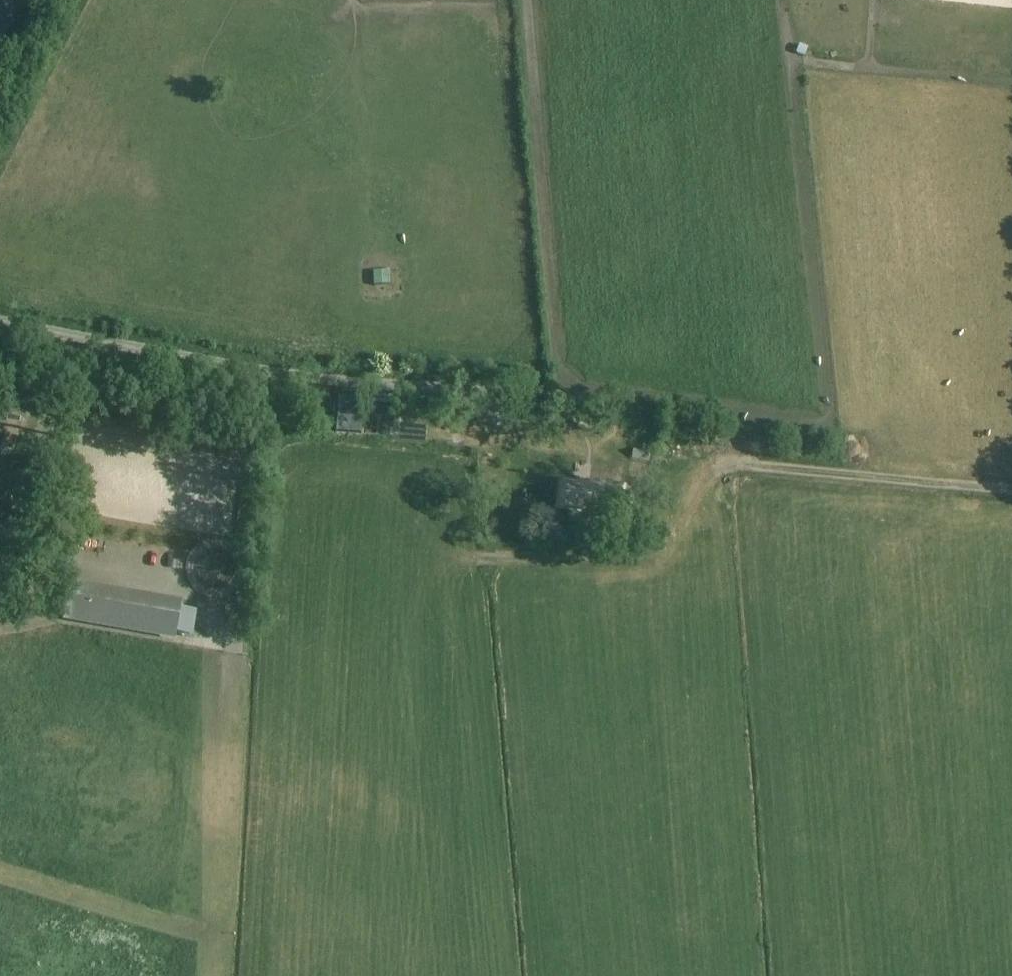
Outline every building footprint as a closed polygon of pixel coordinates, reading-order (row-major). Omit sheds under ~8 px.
[(20,474),(0,471),(0,521),(12,523),(20,474)] [(619,516),(622,485),(595,482),(594,485),(561,482),(558,505),(581,507),(580,509),(594,510),(594,513),(619,516)] [(64,617),(173,635),(178,603),(70,584),(64,617)]
